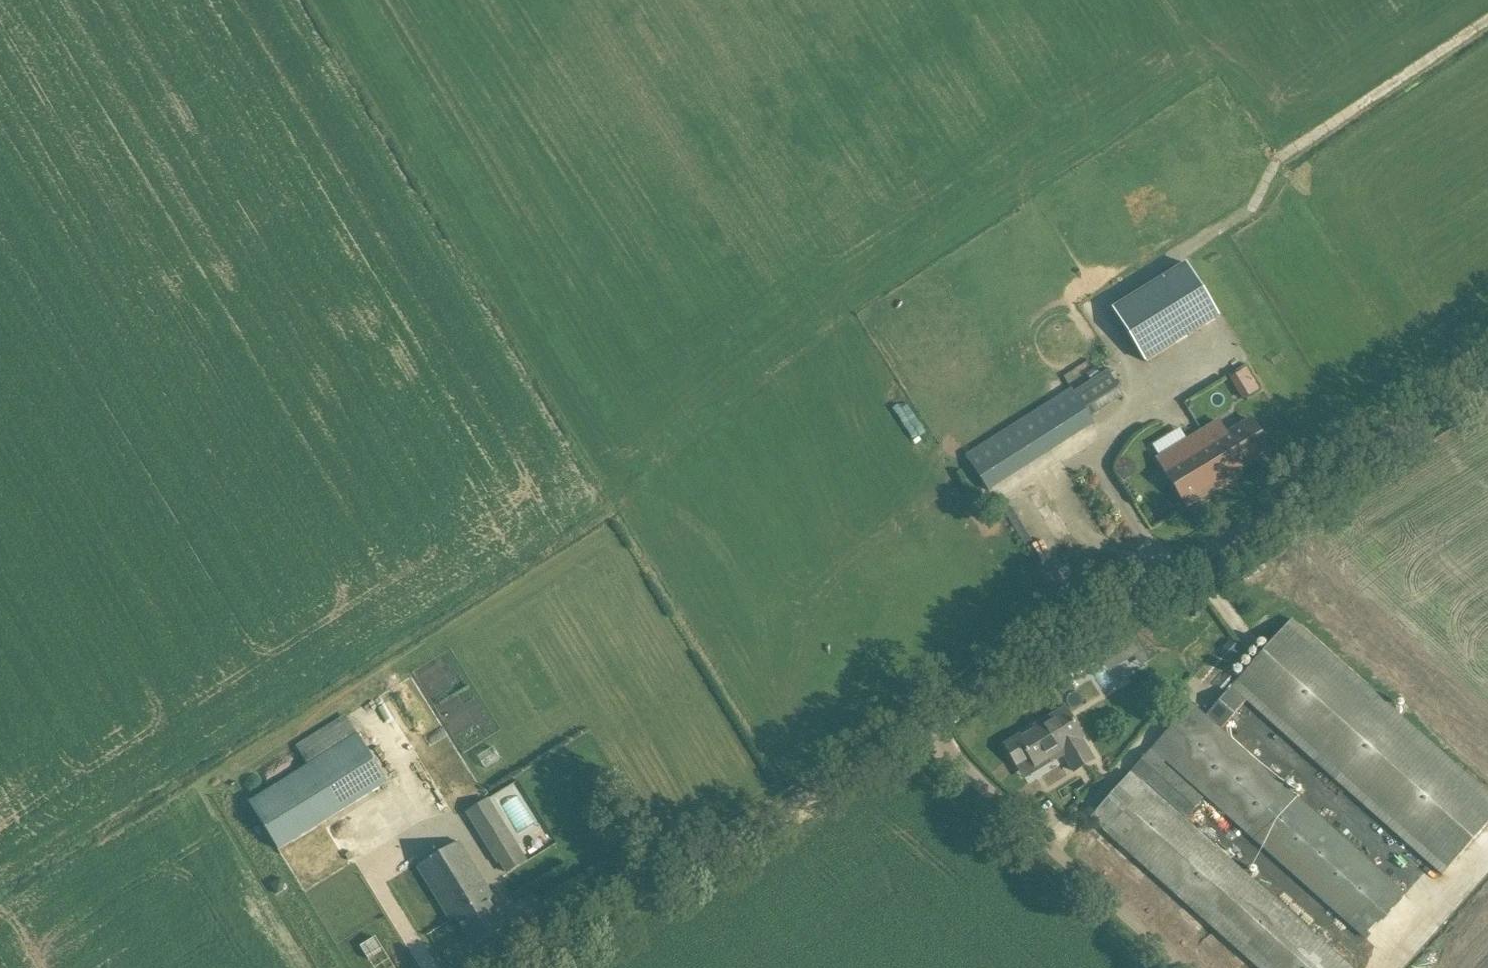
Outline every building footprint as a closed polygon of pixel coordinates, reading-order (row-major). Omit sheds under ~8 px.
[(1218,317),(1185,264),(1112,309),(1145,362),(1218,317)] [(1251,366),(1231,376),(1243,398),(1262,388),(1251,366)] [(1072,389),(1035,413),(1058,449),(1092,427),(1087,419),(1124,395),(1108,371),(1074,392),(1072,389)] [(1180,428),(1153,445),(1160,456),(1156,459),(1186,507),(1242,473),(1239,468),(1270,449),(1252,419),(1227,434),(1218,421),(1188,440),(1181,429),(1180,428)] [(1221,731),(1247,702),(1441,875),(1487,822),(1487,793),(1292,619),(1205,717),(1221,731)] [(1136,632),(1117,644),(1127,661),(1134,657),(1146,649),(1136,632)] [(1405,895),(1221,731),(1205,717),(1192,705),(1153,748),(1366,938),(1405,895)] [(1019,736),(1004,746),(1017,766),(1030,757),(1036,766),(1061,750),(1074,771),(1094,759),(1081,738),(1083,737),(1066,708),(1042,723),(1043,726),(1021,740),(1019,736)] [(387,782),(358,734),(346,716),(300,744),(312,763),(249,802),(279,850),(387,782)] [(1166,760),(1153,748),(1130,773),(1144,785),(1146,782),(1187,818),(1204,799),(1163,763),(1166,760)] [(1091,817),(1261,967),(1349,967),(1144,785),(1130,773),(1091,817)] [(499,863),(499,862),(520,850),(488,799),(467,812),(499,863)] [(456,918),(474,946),(505,927),(487,898),(492,895),(459,841),(418,867),(451,921),(456,918)] [(1411,892),(1420,899),(1435,881),(1427,874),(1411,892)]
